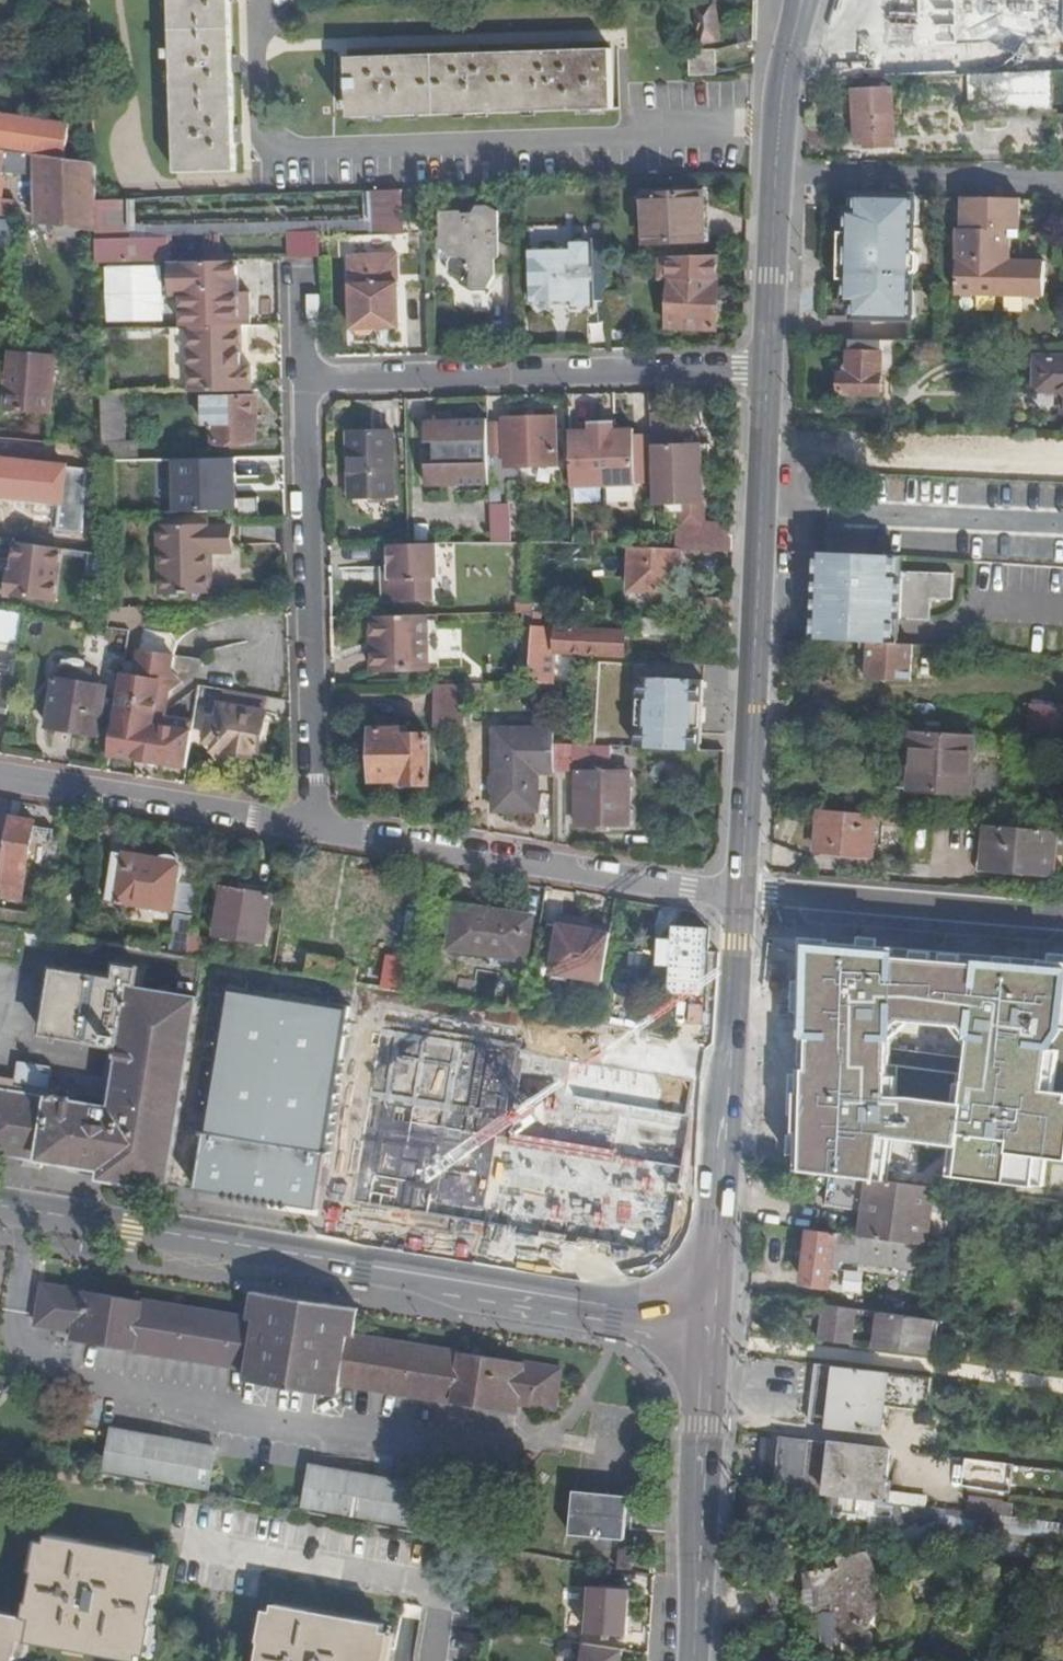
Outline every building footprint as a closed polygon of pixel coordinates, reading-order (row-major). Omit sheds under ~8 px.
[(176,172),(234,170),(230,0),(171,0),(176,172)] [(1017,36),(1062,35),(1060,0),(1015,0),(1017,36)] [(714,5),(698,7),(702,40),(717,39),(714,5)] [(610,49),(347,58),(349,117),(612,108),(610,49)] [(715,52),(692,52),(691,74),(715,74),(715,52)] [(1053,72),(970,76),(971,114),(1053,111),(1053,72)] [(896,138),(893,80),(855,81),(857,139),(896,138)] [(63,158),(67,123),(0,113),(0,150),(63,158)] [(2,177),(3,173),(37,175),(32,223),(50,225),(80,229),(97,232),(96,201),(95,163),(63,158),(0,150),(0,177),(2,177)] [(309,258),(324,258),(324,251),(324,238),(405,234),(405,233),(403,190),(367,191),(367,218),(264,221),(130,225),(130,240),(168,239),(169,236),(205,235),(218,235),(294,233),(298,258),(309,258)] [(849,208),(846,209),(847,299),(853,302),(854,317),(909,317),(908,289),(911,289),(911,271),(917,265),(917,255),(910,250),(909,222),(916,217),(915,196),(910,191),(854,191),(848,196),(849,208)] [(701,195),(643,197),(644,240),(703,239),(701,195)] [(963,231),(956,231),(956,294),(1045,296),(1045,260),(1012,260),(1011,238),(1021,238),(1020,196),(962,197),(963,231)] [(98,264),(169,262),(168,239),(130,240),(130,225),(129,200),(96,201),(97,232),(98,264)] [(481,214),(441,215),(442,245),(451,245),(451,251),(448,253),(449,264),(464,279),(463,281),(472,290),(488,289),(496,272),(495,249),(501,241),(500,211),(490,206),(481,206),(481,214)] [(73,238),(80,229),(50,225),(57,236),(73,238)] [(219,260),(218,235),(205,235),(205,261),(219,260)] [(608,260),(607,243),(574,244),(574,251),(530,252),(532,302),(576,301),(575,306),(592,306),(592,300),(609,300),(608,294),(608,260)] [(398,258),(351,259),(352,328),(400,328),(398,258)] [(716,280),(717,258),(661,259),(661,279),(671,279),(669,328),(715,329),(717,280),(716,280)] [(240,326),(248,326),(247,293),(236,293),(235,279),(229,279),(229,260),(219,260),(205,261),(170,262),(171,295),(182,295),(183,327),(187,327),(240,326)] [(241,355),(240,326),(187,327),(189,393),(250,392),(249,367),(238,368),(233,368),(233,355),(238,355),(241,355)] [(879,394),(881,342),(849,341),(849,354),(847,354),(846,375),(840,375),(840,394),(879,394)] [(57,355),(11,351),(9,370),(5,370),(4,386),(8,387),(6,410),(52,415),(57,355)] [(1037,359),(1035,391),(1062,392),(1062,359),(1037,359)] [(102,431),(103,448),(103,461),(137,459),(136,444),(127,444),(125,394),(101,394),(102,431)] [(257,399),(204,399),(204,427),(213,427),(213,442),(255,441),(255,423),(258,423),(257,399)] [(488,424),(489,457),(503,456),(521,456),(521,467),(554,466),(553,418),(505,420),(505,424),(488,424)] [(488,424),(488,420),(425,422),(426,444),(434,444),(434,465),(426,465),(426,487),(490,486),(489,457),(488,424)] [(570,431),(571,485),(632,483),(632,481),(650,481),(649,446),(649,433),(631,434),(631,428),(613,429),(613,422),(590,423),(590,429),(570,431)] [(85,430),(83,446),(103,448),(102,431),(85,430)] [(392,433),(348,434),(349,465),(353,465),(353,495),(393,494),(392,433)] [(701,445),(649,446),(650,481),(651,504),(703,503),(701,445)] [(521,456),(503,456),(503,467),(521,467),(521,456)] [(238,458),(172,460),(174,512),(239,510),(238,458)] [(509,507),(490,507),(491,545),(510,545),(509,507)] [(229,525),(161,526),(161,593),(212,592),(211,552),(230,551),(229,525)] [(682,528),(682,549),(734,551),(735,530),(682,528)] [(591,530),(592,545),(608,546),(608,529),(591,530)] [(9,599),(63,601),(65,545),(11,543),(9,599)] [(390,580),(384,580),(384,600),(393,605),(436,602),(435,581),(440,581),(439,545),(409,546),(389,546),(389,568),(390,580)] [(677,593),(679,549),(652,547),(631,546),(630,591),(677,593)] [(425,616),(371,618),(372,672),(427,670),(425,616)] [(558,629),(533,627),(528,681),(533,682),(552,683),(558,629)] [(597,655),(624,657),(625,632),(571,628),(569,653),(597,655)] [(911,645),(870,643),(868,680),(908,683),(911,645)] [(0,659),(0,709),(9,710),(17,661),(0,659)] [(54,680),(46,724),(97,734),(106,688),(90,686),(92,671),(62,665),(59,681),(54,680)] [(638,677),(635,748),(701,751),(704,680),(638,677)] [(552,683),(533,682),(531,695),(553,696),(553,683),(552,683)] [(464,727),(465,702),(436,702),(435,727),(464,727)] [(265,712),(220,703),(217,719),(208,717),(203,742),(234,748),(233,753),(256,757),(265,712)] [(1062,743),(1062,710),(1029,708),(1026,740),(1062,743)] [(405,730),(372,729),(371,780),(404,781),(404,784),(428,784),(428,735),(405,735),(405,730)] [(539,772),(553,772),(553,769),(553,745),(553,730),(493,729),(493,810),(538,811),(539,772)] [(976,737),(913,732),(912,757),(912,759),(911,759),(910,790),(971,794),(976,737)] [(593,746),(553,745),(553,769),(566,769),(574,757),(610,758),(610,747),(593,746)] [(627,773),(576,773),(575,823),(627,823),(627,773)] [(13,802),(11,817),(16,817),(19,813),(20,803),(13,802)] [(874,816),(819,811),(816,851),(871,855),(874,816)] [(3,857),(0,873),(0,889),(3,890),(2,895),(22,898),(27,863),(46,866),(52,828),(33,825),(34,820),(16,817),(11,817),(3,857)] [(1057,833),(986,825),(984,849),(983,869),(1025,872),(1052,875),(1054,855),(1062,856),(1062,833),(1057,833)] [(983,869),(984,849),(979,849),(977,874),(1024,877),(1025,872),(983,869)] [(179,865),(114,853),(110,877),(120,879),(116,899),(171,910),(179,865)] [(223,889),(215,935),(265,944),(273,897),(223,889)] [(526,960),(532,917),(455,904),(448,948),(487,954),(526,960)] [(188,937),(193,914),(176,911),(168,953),(185,955),(188,937)] [(602,978),(609,932),(578,927),(578,925),(575,920),(558,918),(550,970),(602,978)] [(205,940),(188,937),(185,955),(201,958),(205,940)] [(526,960),(487,954),(485,969),(530,974),(533,960),(526,960)] [(390,956),(384,989),(408,993),(413,960),(390,956)] [(197,997),(136,987),(139,968),(116,964),(114,977),(54,968),(43,1035),(121,1047),(112,1109),(44,1098),(49,1066),(16,1061),(12,1083),(11,1092),(0,1091),(0,1153),(101,1170),(99,1179),(167,1191),(168,1187),(197,997)] [(232,984),(198,1192),(238,1198),(240,1184),(282,1191),(279,1204),(320,1211),(354,1006),(232,984)] [(362,991),(327,1217),(612,1263),(670,1224),(695,1047),(362,991)] [(798,1139),(800,1072),(773,1071),(771,1112),(770,1112),(770,1138),(798,1139)] [(934,1187),(837,1174),(831,1173),(827,1204),(865,1208),(862,1237),(919,1245),(927,1245),(931,1212),(934,1187)] [(238,1198),(279,1204),(282,1191),(240,1184),(238,1198)] [(954,1190),(934,1187),(931,1212),(951,1214),(952,1210),(954,1190)] [(919,1245),(862,1237),(809,1230),(802,1282),(828,1285),(830,1270),(837,1270),(838,1260),(916,1270),(919,1245)] [(919,1245),(916,1270),(936,1273),(939,1247),(927,1245),(919,1245)] [(864,1293),(865,1271),(846,1270),(844,1291),(864,1293)] [(361,1309),(327,1304),(325,1311),(285,1304),(286,1297),(255,1292),(251,1319),(44,1286),(37,1328),(74,1334),(72,1342),(247,1370),(245,1381),(340,1396),(342,1386),(516,1414),(518,1405),(554,1410),(560,1369),(356,1336),(361,1309)] [(325,1311),(327,1304),(286,1297),(285,1304),(325,1311)] [(820,1335),(851,1338),(855,1310),(823,1306),(820,1335)] [(875,1342),(929,1349),(933,1321),(880,1313),(875,1342)] [(820,1335),(819,1341),(850,1345),(851,1338),(820,1335)] [(928,1354),(929,1349),(875,1342),(875,1347),(907,1351),(928,1354)] [(927,1392),(928,1379),(816,1366),(809,1423),(879,1432),(882,1405),(925,1409),(927,1392)] [(928,1379),(927,1392),(948,1396),(950,1382),(928,1379)] [(215,1449),(113,1430),(106,1470),(207,1489),(215,1449)] [(774,1486),(885,1500),(892,1444),(829,1437),(829,1441),(780,1435),(774,1486)] [(416,1484),(312,1466),(304,1506),(408,1525),(416,1484)] [(1010,1519),(1012,1502),(973,1496),(971,1512),(1010,1519)] [(65,1648),(66,1643),(106,1651),(105,1655),(134,1660),(139,1660),(143,1640),(148,1640),(159,1578),(154,1577),(158,1555),(46,1535),(42,1556),(37,1555),(26,1619),(0,1614),(0,1660),(16,1660),(19,1648),(13,1647),(15,1638),(65,1648)] [(622,1550),(620,1570),(633,1571),(635,1552),(622,1550)] [(844,1660),(861,1660),(862,1656),(866,1651),(865,1626),(871,1620),(875,1610),(879,1613),(884,1606),(876,1589),(879,1588),(871,1571),(873,1569),(866,1553),(851,1552),(850,1560),(841,1558),(836,1562),(841,1566),(833,1571),(831,1569),(810,1573),(812,1590),(803,1592),(807,1608),(811,1608),(818,1621),(819,1643),(834,1645),(835,1642),(839,1642),(840,1646),(839,1654),(843,1659),(844,1660)] [(629,1593),(590,1589),(585,1632),(626,1635),(629,1593)] [(386,1647),(380,1647),(384,1625),(274,1606),(270,1627),(265,1627),(258,1660),(384,1660),(386,1647)] [(580,1660),(633,1660),(634,1654),(583,1644),(580,1660)]
